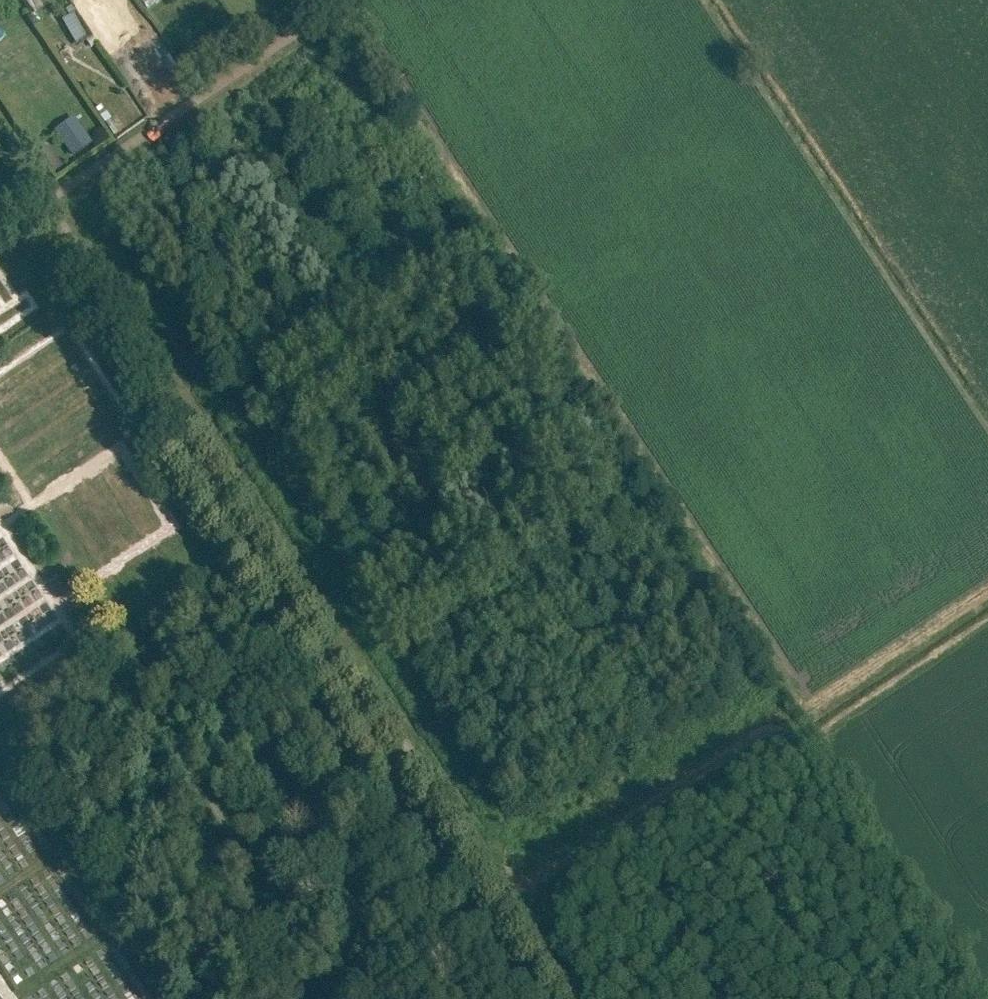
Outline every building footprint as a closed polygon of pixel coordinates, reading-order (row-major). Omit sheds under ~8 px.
[(79,126),(60,139),(72,156),(91,143),(79,126)]
